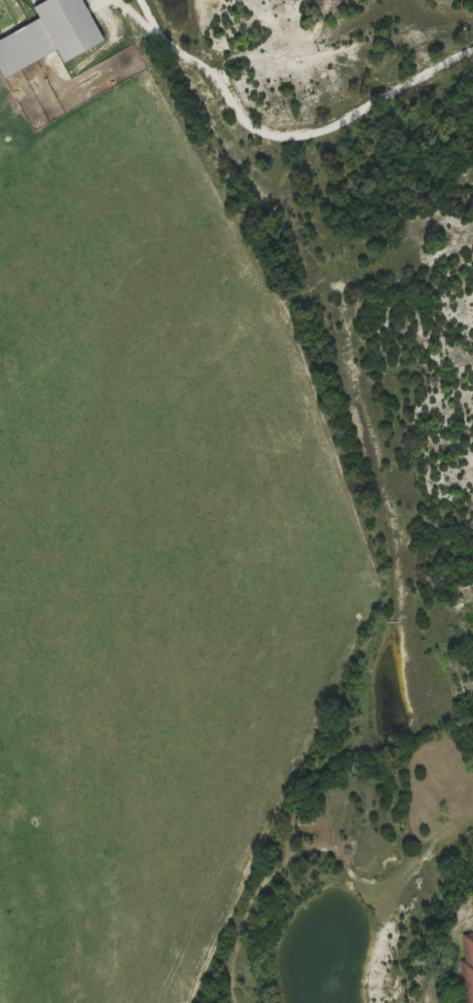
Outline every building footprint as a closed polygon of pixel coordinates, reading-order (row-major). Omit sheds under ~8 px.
[(87,0),(52,0),(40,6),(46,19),(0,42),(0,62),(8,78),(64,50),(69,61),(108,42),(87,0)] [(456,1002),(472,1002),(472,934),(452,936),(456,1002)]
